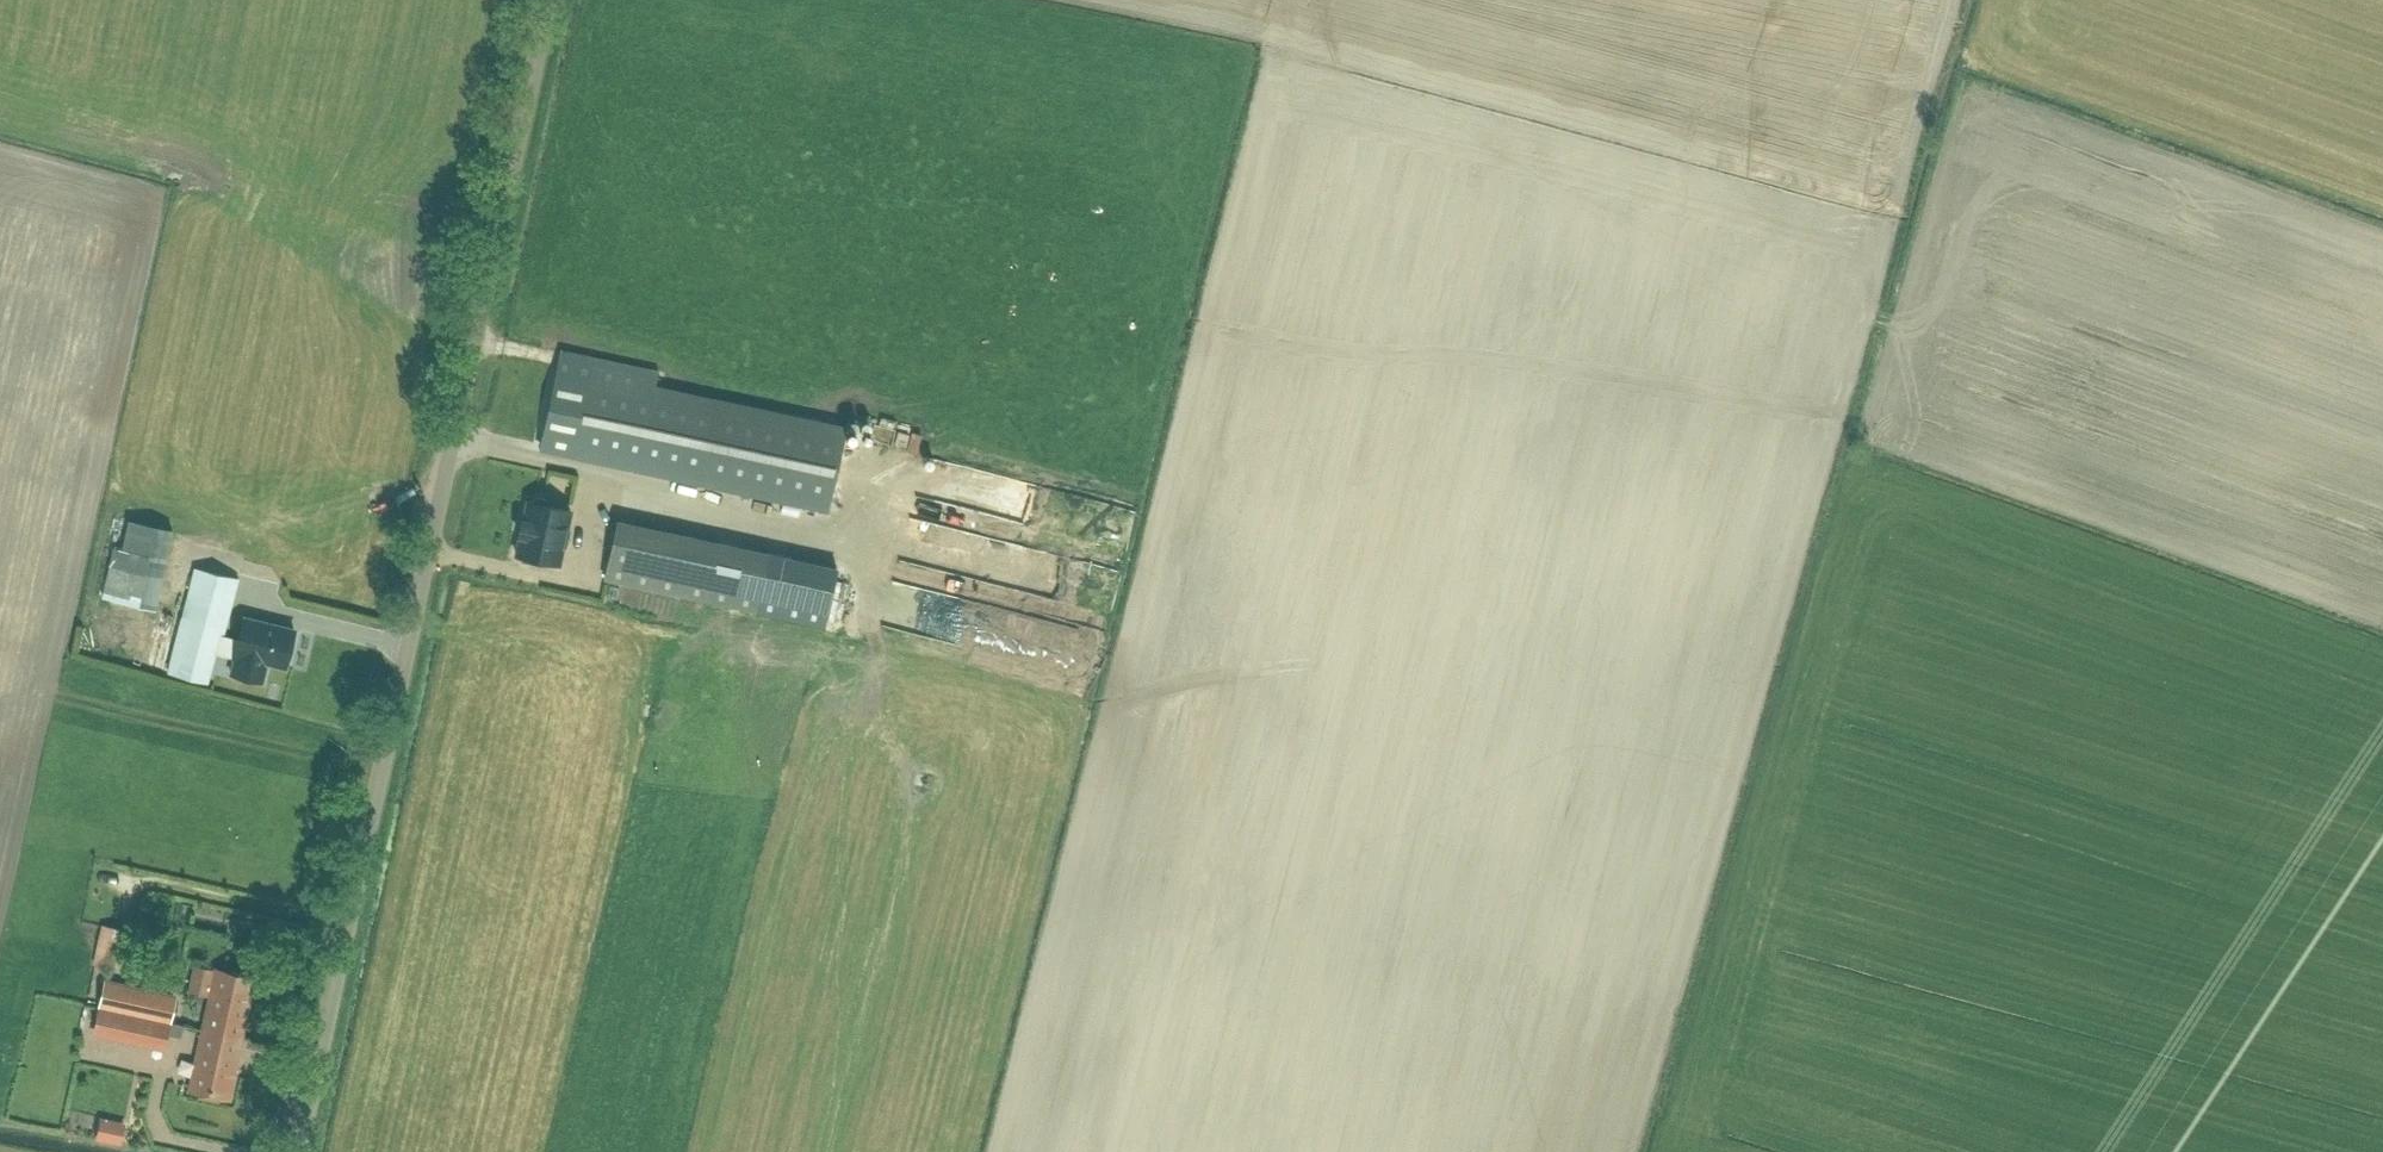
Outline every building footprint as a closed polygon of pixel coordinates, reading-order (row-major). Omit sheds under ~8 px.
[(855,528),(876,433),(589,372),(572,449),(782,494),(778,512),(855,528)] [(549,420),(565,424),(573,393),(556,389),(549,420)] [(1050,517),(1049,490),(1030,491),(1030,518),(1050,517)] [(531,501),(527,500),(516,553),(519,554),(521,559),(533,562),(537,558),(558,562),(570,509),(549,505),(547,499),(535,497),(531,501)] [(773,548),(616,519),(605,578),(762,606),(773,548)] [(909,538),(996,553),(999,533),(912,519),(909,538)] [(109,590),(159,596),(163,563),(113,557),(109,590)] [(222,636),(237,579),(194,568),(182,616),(159,610),(156,623),(142,619),(132,661),(210,681),(218,653),(233,657),(229,674),(258,681),(263,662),(281,666),(291,630),(243,618),(237,640),(222,636)] [(254,976),(215,968),(202,1030),(240,1038),(254,976)] [(104,978),(98,1007),(169,1024),(175,994),(104,978)] [(98,1007),(93,1035),(164,1050),(169,1024),(98,1007)] [(240,1038),(202,1030),(190,1090),(230,1099),(235,1077),(232,1076),(240,1038)] [(122,1118),(102,1117),(101,1137),(121,1138),(122,1118)]
